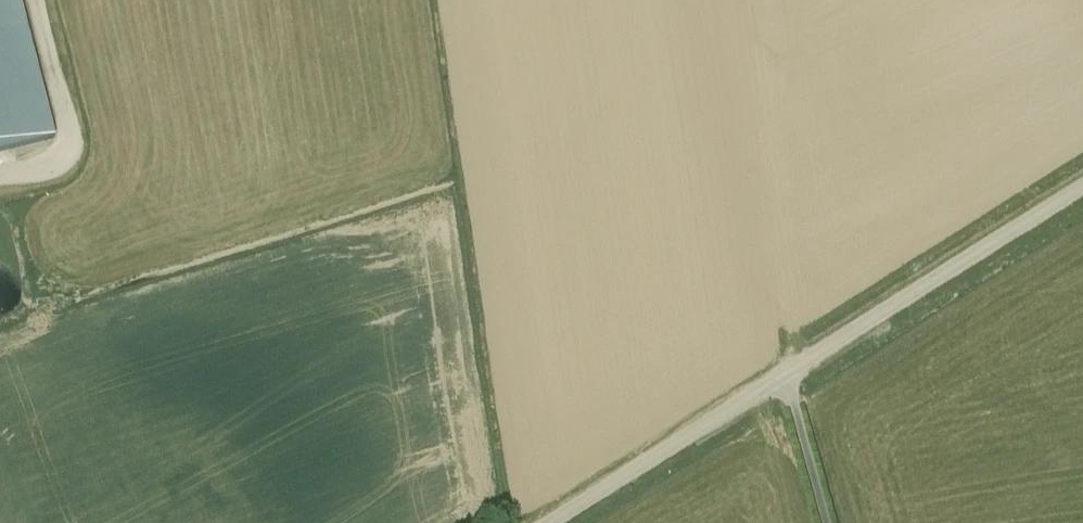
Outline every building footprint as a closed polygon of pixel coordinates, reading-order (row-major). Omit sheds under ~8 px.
[(20,0),(0,0),(0,152),(55,138),(20,0)]
